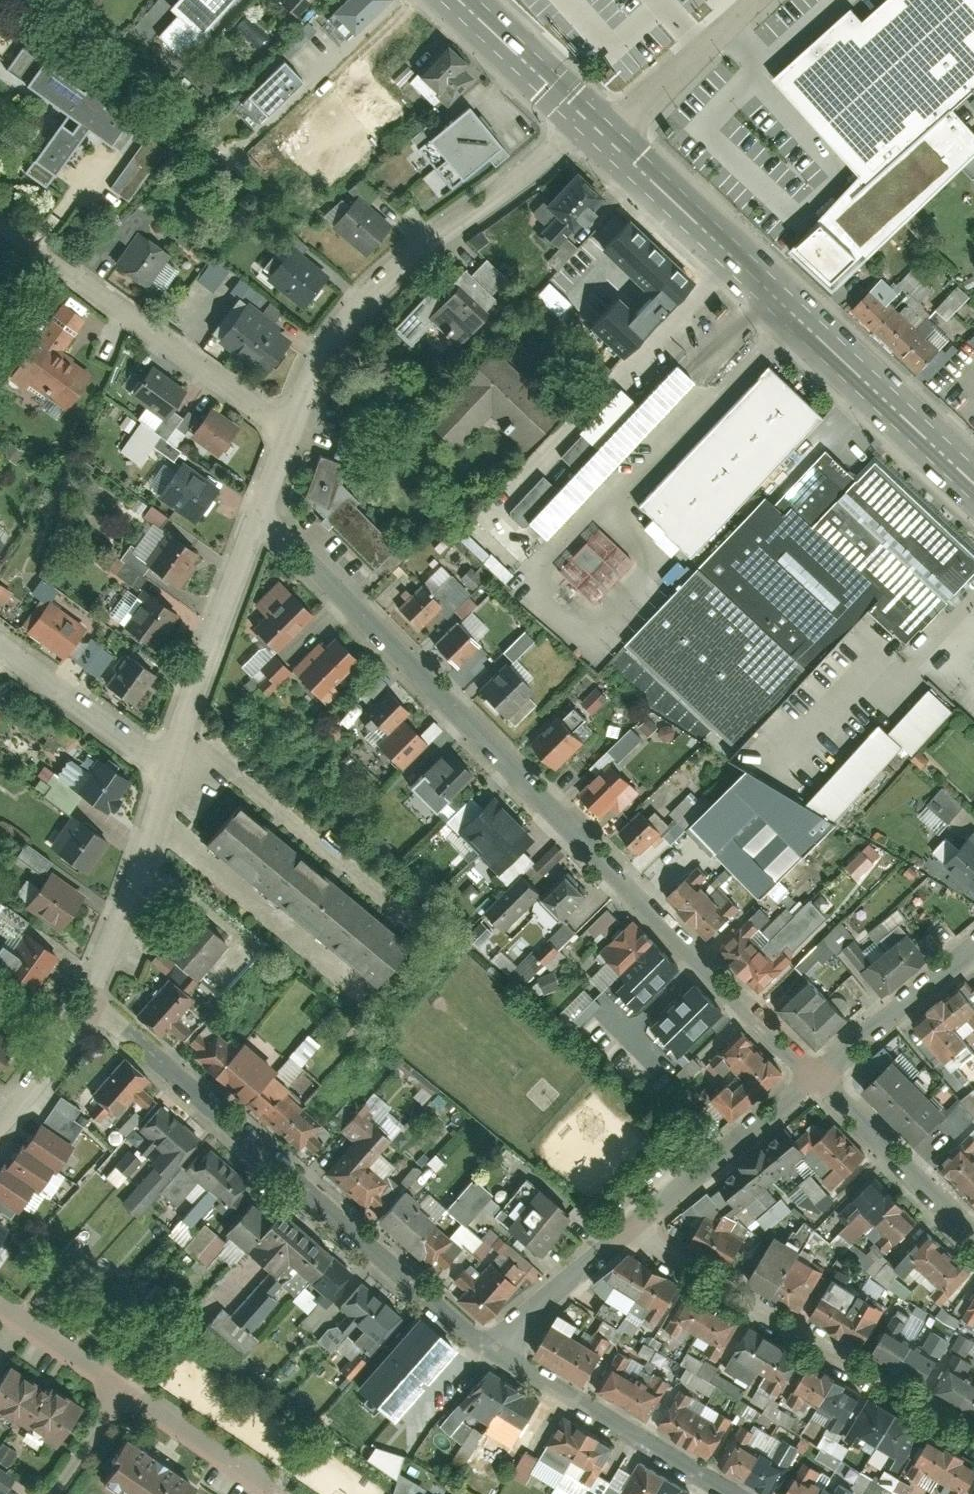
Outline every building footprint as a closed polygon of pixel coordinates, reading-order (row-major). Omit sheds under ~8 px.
[(173,2),(182,10),(163,30),(188,54),(210,30),(205,25),(228,0),(175,0),(173,2)] [(316,0),(284,0),(301,16),(316,0)] [(384,0),(348,0),(342,5),(345,8),(335,17),(348,31),(358,21),(360,23),(384,0)] [(864,21),(852,8),(774,79),(861,175),(790,250),(834,292),(973,157),(973,132),(953,109),(973,90),(973,0),(887,0),(864,21)] [(317,30),(309,22),(282,48),(290,55),(317,30)] [(443,108),(474,79),(445,49),(415,77),(443,108)] [(42,188),(86,129),(118,152),(132,132),(99,108),(104,101),(84,87),(80,92),(21,50),(6,70),(67,113),(23,174),(42,188)] [(307,75),(288,56),(239,104),(258,123),(307,75)] [(350,104),(368,122),(398,92),(380,74),(350,104)] [(492,162),(506,150),(469,107),(429,140),(427,137),(417,145),(450,183),(458,175),(462,180),(488,158),(492,162)] [(164,152),(147,140),(111,190),(128,202),(164,152)] [(262,142),(246,156),(263,176),(279,162),(262,142)] [(608,203),(571,171),(539,208),(575,240),(608,203)] [(399,236),(361,202),(337,228),(375,262),(399,236)] [(128,244),(111,267),(145,292),(168,259),(188,273),(203,251),(140,207),(119,237),(128,244)] [(694,283),(628,221),(603,248),(652,294),(633,315),(617,299),(592,325),(624,356),(694,283)] [(329,279),(291,249),(267,281),(304,310),(329,279)] [(210,258),(196,280),(213,291),(227,269),(210,258)] [(463,345),(499,300),(463,271),(427,317),(463,345)] [(882,278),(853,310),(875,331),(896,308),(890,302),(898,293),(882,278)] [(969,297),(958,287),(936,309),(946,319),(969,297)] [(95,315),(68,296),(9,380),(65,419),(93,378),(65,358),(95,315)] [(900,312),(896,308),(875,331),(897,350),(917,328),(910,322),(919,313),(908,303),(900,312)] [(290,338),(247,306),(218,344),(261,377),(290,338)] [(917,328),(897,350),(919,372),(940,350),(926,338),(938,326),(928,317),(917,328)] [(523,449),(557,409),(495,356),(432,430),(458,452),(487,418),(523,449)] [(541,538),(689,385),(672,368),(523,521),(541,538)] [(642,504),(694,552),(820,417),(767,369),(642,504)] [(167,427),(189,396),(152,371),(131,401),(167,427)] [(190,442),(220,464),(242,433),(212,411),(190,442)] [(158,434),(140,422),(122,450),(140,462),(158,434)] [(631,640),(739,743),(868,609),(902,641),(973,567),(973,556),(874,461),(855,480),(826,452),(774,505),(767,498),(631,640)] [(305,497),(375,568),(396,550),(356,503),(364,467),(318,456),(305,497)] [(158,501),(196,529),(222,493),(184,466),(158,501)] [(590,606),(634,557),(596,523),(552,571),(590,606)] [(148,570),(179,593),(203,560),(172,537),(148,570)] [(9,553),(0,547),(0,566),(9,553)] [(479,557),(498,578),(505,572),(485,551),(479,557)] [(1,605),(11,592),(0,584),(0,605),(1,605)] [(117,620),(136,598),(125,589),(106,611),(117,620)] [(274,648),(310,617),(287,589),(250,620),(274,648)] [(419,591),(398,612),(419,634),(441,612),(419,591)] [(150,595),(124,635),(156,656),(183,616),(150,595)] [(47,603),(23,636),(65,667),(89,634),(47,603)] [(478,648),(458,628),(434,652),(454,672),(478,648)] [(499,651),(508,662),(533,640),(524,630),(499,651)] [(353,658),(330,635),(291,672),(316,694),(353,658)] [(291,672),(273,654),(251,677),(268,694),(291,672)] [(140,710),(159,678),(126,658),(107,690),(140,710)] [(479,695),(505,722),(533,695),(506,668),(479,695)] [(883,719),(807,798),(836,815),(906,742),(915,750),(955,707),(933,685),(893,727),(883,719)] [(397,766),(425,740),(402,716),(409,709),(389,687),(364,711),(383,731),(373,740),(397,766)] [(582,744),(557,721),(532,748),(557,771),(582,744)] [(445,796),(472,771),(454,752),(447,759),(436,748),(417,767),(445,796)] [(106,820),(132,783),(102,762),(76,799),(106,820)] [(767,887),(836,815),(807,798),(751,763),(695,820),(767,887)] [(635,791),(612,767),(580,799),(603,823),(635,791)] [(66,810),(78,795),(55,777),(43,791),(66,810)] [(937,832),(961,807),(941,787),(916,812),(937,832)] [(480,851),(515,817),(495,797),(460,831),(480,851)] [(292,848),(236,802),(201,845),(256,891),(292,848)] [(665,835),(644,813),(618,837),(640,859),(665,835)] [(500,872),(535,838),(515,817),(480,851),(500,872)] [(108,845),(75,821),(50,855),(83,879),(108,845)] [(971,838),(947,865),(973,889),(973,841),(971,838)] [(869,841),(843,866),(855,878),(881,853),(869,841)] [(13,855),(39,875),(49,861),(24,842),(13,855)] [(347,894),(292,848),(256,891),(312,936),(347,894)] [(667,899),(709,943),(740,913),(728,899),(714,913),(695,894),(708,881),(697,870),(667,899)] [(562,917),(588,894),(567,871),(541,893),(562,917)] [(522,873),(483,910),(503,930),(541,893),(522,873)] [(63,934),(86,900),(49,877),(27,911),(63,934)] [(403,939),(347,894),(312,936),(367,982),(403,939)] [(588,928),(601,937),(615,917),(603,908),(588,928)] [(225,941),(194,914),(165,948),(195,975),(225,941)] [(630,1000),(672,959),(630,916),(600,946),(624,970),(612,981),(630,1000)] [(547,933),(554,947),(574,936),(567,923),(547,933)] [(760,998),(792,967),(783,958),(770,970),(747,945),(757,936),(745,924),(716,952),(760,998)] [(940,949),(929,936),(916,948),(899,929),(884,942),(890,949),(873,964),(855,943),(841,954),(882,1001),(940,949)] [(57,956),(30,939),(11,970),(38,987),(57,956)] [(552,943),(536,959),(528,951),(510,970),(524,984),(544,963),(551,969),(564,955),(552,943)] [(675,1019),(703,992),(682,971),(654,998),(675,1019)] [(167,978),(136,1013),(162,1036),(169,1028),(180,1038),(191,1026),(180,1016),(193,1001),(167,978)] [(827,1001),(808,983),(780,1012),(799,1030),(827,1001)] [(583,988),(560,1013),(577,1029),(601,1004),(583,988)] [(914,1027),(952,1072),(973,1053),(973,1046),(958,1028),(973,1015),(973,1008),(958,989),(914,1027)] [(696,1040),(723,1013),(703,992),(675,1019),(696,1040)] [(846,1020),(827,1001),(799,1030),(819,1049),(846,1020)] [(730,1113),(778,1066),(739,1026),(717,1047),(702,1061),(719,1078),(708,1089),(730,1113)] [(217,1029),(194,1055),(307,1156),(331,1130),(298,1101),(318,1079),(302,1065),(287,1052),(277,1063),(239,1030),(230,1041),(217,1029)] [(881,1046),(888,1057),(907,1044),(900,1033),(881,1046)] [(0,1038),(0,1079),(18,1049),(0,1038)] [(142,1085),(148,1079),(125,1057),(93,1089),(116,1112),(129,1098),(139,1108),(152,1095),(142,1085)] [(891,1059),(861,1087),(878,1105),(909,1076),(891,1059)] [(909,1076),(878,1105),(895,1123),(926,1094),(909,1076)] [(973,1116),(973,1086),(972,1084),(937,1122),(954,1138),(973,1116)] [(926,1094),(895,1123),(912,1141),(943,1112),(926,1094)] [(164,1171),(198,1131),(162,1099),(140,1125),(159,1142),(147,1156),(164,1171)] [(973,1200),(973,1124),(935,1163),(973,1200)] [(827,1163),(850,1140),(835,1125),(818,1141),(809,1131),(803,1136),(816,1152),(822,1158),(813,1168),(821,1177),(831,1167),(827,1163)] [(0,1168),(0,1197),(19,1210),(34,1188),(50,1198),(65,1176),(56,1170),(71,1147),(40,1126),(26,1148),(22,1145),(8,1167),(3,1164),(0,1168)] [(796,1142),(786,1129),(769,1144),(788,1167),(793,1163),(809,1150),(813,1155),(816,1152),(803,1136),(796,1142)] [(361,1131),(324,1170),(365,1208),(368,1205),(388,1183),(366,1162),(379,1147),(361,1131)] [(831,1189),(865,1156),(850,1140),(827,1163),(831,1167),(833,1170),(823,1180),(831,1189)] [(202,1185),(228,1159),(211,1142),(185,1167),(202,1185)] [(799,1170),(793,1163),(788,1167),(769,1144),(751,1158),(770,1182),(783,1172),(789,1178),(799,1170)] [(770,1182),(751,1158),(736,1171),(761,1201),(760,1202),(764,1206),(768,1203),(772,1208),(778,1202),(765,1186),(770,1182)] [(219,1202),(245,1176),(228,1159),(202,1185),(219,1202)] [(761,1201),(736,1171),(717,1186),(737,1210),(746,1203),(758,1219),(768,1211),(764,1206),(760,1202),(761,1201)] [(814,1217),(833,1200),(808,1173),(789,1191),(814,1217)] [(892,1244),(918,1219),(874,1174),(850,1198),(861,1210),(841,1229),(858,1247),(877,1228),(892,1244)] [(388,1183),(368,1205),(440,1271),(464,1244),(412,1196),(415,1192),(396,1175),(388,1183)] [(462,1225),(489,1194),(469,1176),(442,1208),(462,1225)] [(538,1245),(569,1206),(536,1179),(504,1218),(538,1245)] [(324,1293),(347,1268),(278,1204),(270,1213),(250,1195),(222,1225),(270,1270),(284,1255),(324,1293)] [(688,1242),(731,1263),(744,1237),(729,1230),(735,1219),(722,1213),(715,1226),(700,1218),(688,1242)] [(202,1223),(181,1245),(202,1264),(223,1241),(202,1223)] [(466,1284),(456,1295),(482,1320),(531,1266),(490,1228),(471,1249),(487,1264),(478,1274),(462,1259),(452,1271),(466,1284)] [(973,1271),(928,1232),(904,1260),(941,1291),(935,1298),(944,1306),(973,1271)] [(743,1273),(791,1301),(812,1266),(795,1256),(785,1272),(755,1254),(743,1273)] [(629,1256),(614,1286),(640,1299),(655,1269),(629,1256)] [(655,1269),(640,1299),(666,1311),(680,1281),(655,1269)] [(256,1338),(249,1332),(277,1300),(272,1296),(280,1286),(270,1277),(232,1321),(217,1307),(199,1328),(209,1336),(211,1333),(238,1357),(256,1338)] [(830,1278),(810,1314),(836,1329),(856,1293),(830,1278)] [(355,1326),(379,1301),(362,1284),(338,1309),(355,1326)] [(686,1325),(716,1347),(736,1321),(694,1289),(665,1327),(677,1337),(686,1325)] [(959,1319),(973,1327),(973,1292),(959,1319)] [(856,1293),(836,1329),(863,1343),(882,1307),(856,1293)] [(373,1343),(397,1318),(379,1301),(355,1326),(373,1343)] [(910,1309),(908,1314),(899,1310),(891,1328),(915,1338),(924,1315),(910,1309)] [(427,1384),(458,1349),(420,1314),(354,1387),(394,1422),(425,1388),(420,1383),(423,1380),(427,1384)] [(555,1320),(537,1347),(562,1363),(579,1336),(555,1320)] [(885,1325),(871,1348),(896,1364),(911,1341),(885,1325)] [(750,1327),(728,1363),(750,1376),(771,1339),(750,1327)] [(970,1357),(973,1347),(973,1339),(959,1332),(951,1348),(970,1357)] [(579,1336),(562,1363),(586,1379),(604,1352),(579,1336)] [(771,1339),(750,1376),(772,1389),(793,1352),(771,1339)] [(911,1341),(896,1364),(922,1380),(936,1357),(911,1341)] [(688,1353),(676,1381),(709,1396),(714,1385),(738,1396),(743,1387),(713,1374),(717,1365),(688,1353)] [(799,1358),(783,1391),(812,1406),(829,1373),(799,1358)] [(621,1362),(602,1391),(624,1404),(642,1375),(621,1362)] [(951,1364),(936,1388),(959,1402),(973,1378),(951,1364)] [(57,1445),(83,1405),(51,1385),(49,1388),(12,1365),(0,1383),(0,1416),(22,1431),(26,1425),(57,1445)] [(499,1429),(517,1439),(541,1398),(489,1369),(468,1406),(488,1418),(493,1409),(506,1417),(499,1429)] [(829,1373),(812,1406),(842,1421),(858,1388),(829,1373)] [(642,1375),(624,1404),(646,1416),(663,1389),(642,1375)] [(959,1402),(973,1410),(973,1378),(959,1402)] [(658,1422),(709,1453),(731,1418),(718,1411),(710,1423),(689,1410),(697,1397),(679,1387),(658,1422)] [(866,1438),(901,1459),(919,1428),(871,1400),(846,1442),(859,1450),(866,1438)] [(591,1432),(566,1416),(543,1454),(568,1470),(591,1432)] [(721,1463),(767,1491),(795,1447),(783,1440),(772,1458),(748,1443),(755,1433),(744,1427),(721,1463)] [(617,1447),(591,1432),(568,1470),(594,1485),(617,1447)] [(929,1434),(905,1475),(931,1490),(955,1449),(929,1434)] [(196,1484),(130,1440),(105,1477),(131,1493),(189,1493),(196,1484)] [(931,1490),(938,1493),(964,1493),(973,1476),(973,1460),(955,1449),(931,1490)] [(643,1465),(626,1493),(660,1493),(669,1480),(643,1465)] [(6,1492),(14,1479),(0,1470),(0,1493),(10,1493),(6,1492)] [(857,1492),(840,1482),(834,1493),(798,1472),(785,1493),(856,1493),(857,1492)] [(669,1480),(660,1493),(692,1493),(669,1480)]
